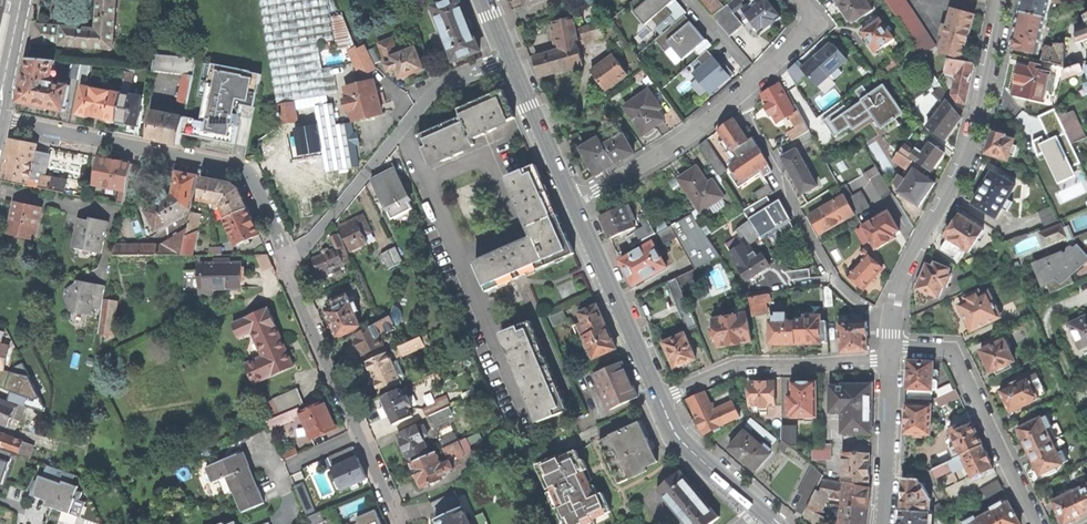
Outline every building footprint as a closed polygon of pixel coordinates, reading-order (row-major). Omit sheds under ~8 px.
[(98,10),(97,23),(93,24),(91,28),(62,26),(61,45),(114,49),(118,0),(99,0),(98,10)] [(331,103),(321,43),(336,41),(329,0),(261,0),(282,125),(287,124),(290,145),(298,193),(302,217),(313,215),(310,196),(331,193),(327,171),(355,167),(355,164),(348,123),(348,122),(339,124),(335,102),(331,103)] [(456,60),(481,51),(469,20),(461,0),(451,0),(434,6),(456,60)] [(658,38),(680,66),(712,41),(689,12),(679,0),(638,0),(633,5),(655,32),(674,17),(679,22),(658,38)] [(712,16),(723,7),(717,0),(698,0),(712,16)] [(732,11),(740,4),(737,0),(732,0),(727,4),(732,11)] [(761,32),(771,25),(781,17),(768,0),(763,0),(753,7),(750,10),(746,13),(761,32)] [(840,8),(847,20),(849,22),(851,22),(854,22),(871,10),(865,0),(835,0),(840,8)] [(921,56),(935,47),(904,0),(885,0),(917,49),(921,55),(921,56)] [(1019,12),(1046,18),(1050,0),(1022,0),(1019,12)] [(735,34),(745,22),(728,6),(717,18),(735,34)] [(941,52),(962,58),(968,37),(974,15),(952,10),(948,26),(944,25),(941,35),(945,36),(941,52)] [(1011,49),(1038,55),(1046,18),(1019,12),(1016,30),(1011,49)] [(340,48),(358,46),(343,15),(334,17),(340,48)] [(560,47),(578,42),(572,18),(554,22),(556,29),(552,30),(554,38),(558,37),(560,47)] [(861,32),(875,51),(893,39),(879,19),(877,21),(874,23),(870,26),(867,28),(865,30),(861,32)] [(32,42),(61,45),(62,26),(36,23),(32,42)] [(581,28),(584,40),(603,34),(600,23),(581,28)] [(735,40),(744,51),(756,41),(747,31),(735,40)] [(1074,36),(1076,43),(1086,39),(1086,31),(1074,36)] [(557,51),(579,45),(578,42),(560,47),(558,37),(554,38),(557,51)] [(382,51),(390,48),(395,46),(392,38),(379,43),(382,51)] [(619,42),(623,48),(627,45),(623,39),(619,42)] [(814,58),(830,75),(837,68),(846,60),(831,43),(823,49),(814,58)] [(377,68),(375,63),(381,60),(375,47),(368,50),(366,45),(359,48),(358,46),(349,49),(361,76),(369,72),(370,73),(377,70),(376,69),(377,68)] [(541,76),(584,64),(579,45),(557,51),(535,57),(538,66),(541,76)] [(1042,61),(1064,66),(1065,45),(1055,45),(1055,50),(1045,48),(1042,61)] [(704,68),(715,82),(730,70),(743,60),(731,46),(704,68)] [(397,68),(401,78),(412,73),(425,69),(416,47),(393,57),(392,57),(395,63),(397,68)] [(393,57),(390,48),(382,51),(387,65),(395,63),(392,57),(393,57)] [(915,59),(921,55),(917,49),(910,53),(915,59)] [(30,51),(28,59),(56,61),(57,53),(30,51)] [(153,70),(184,74),(194,75),(197,58),(155,54),(153,70)] [(599,80),(606,90),(628,75),(614,55),(592,71),(599,80)] [(818,86),(830,75),(814,58),(804,67),(802,69),(808,75),(818,86)] [(20,102),(65,110),(70,85),(52,82),(56,61),(28,59),(24,79),(20,102)] [(917,65),(935,92),(941,88),(942,87),(937,81),(924,60),(917,65)] [(958,102),(965,103),(970,83),(974,64),(949,60),(945,72),(947,73),(957,74),(953,95),(958,102)] [(796,85),(808,75),(802,69),(804,67),(797,61),(787,70),(796,85)] [(79,78),(82,63),(72,62),(70,76),(79,78)] [(91,64),(82,63),(79,78),(88,80),(91,64)] [(387,65),(390,71),(397,68),(395,63),(387,65)] [(203,121),(200,120),(196,136),(212,139),(236,144),(234,154),(248,157),(264,74),(215,64),(215,65),(208,64),(202,96),(208,98),(203,121)] [(1023,84),(1020,96),(1043,101),(1050,73),(1043,72),(1044,67),(1032,64),(1031,69),(1019,66),(1017,73),(1015,82),(1023,84)] [(1063,69),(1061,79),(1082,71),(1079,64),(1063,69)] [(837,68),(830,75),(833,79),(841,72),(837,68)] [(125,80),(132,81),(133,72),(127,71),(125,80)] [(943,71),(937,81),(942,87),(947,79),(945,76),(947,73),(945,72),(943,71)] [(179,102),(188,103),(194,75),(184,74),(179,102)] [(382,113),(374,82),(347,88),(349,95),(345,96),(350,115),(354,114),(355,120),(368,117),(382,113)] [(887,128),(911,113),(891,83),(851,108),(847,102),(824,117),(839,140),(878,115),(887,128)] [(772,115),(777,123),(794,114),(795,113),(794,110),(779,84),(761,94),(767,105),(772,115)] [(117,120),(122,93),(84,86),(78,113),(79,113),(79,116),(87,117),(87,115),(98,117),(107,119),(107,121),(116,123),(117,120)] [(933,93),(944,104),(947,100),(948,99),(941,88),(935,92),(933,93)] [(419,135),(431,163),(449,155),(450,158),(459,154),(458,151),(475,144),(472,136),(482,131),(483,134),(492,130),(491,127),(515,117),(504,89),(491,94),(492,96),(481,100),(470,105),(470,104),(460,108),(463,116),(451,121),(452,123),(440,127),(432,131),(431,130),(419,135)] [(625,107),(644,134),(655,127),(664,120),(658,111),(661,109),(648,91),(625,107)] [(143,98),(131,95),(122,93),(117,120),(127,122),(138,125),(143,98)] [(797,108),(809,131),(820,124),(804,99),(794,104),(797,108)] [(926,127),(944,140),(953,129),(961,117),(947,100),(944,104),(926,127)] [(177,111),(187,113),(188,103),(179,102),(177,111)] [(769,117),(772,115),(767,105),(764,107),(767,112),(769,117)] [(915,111),(923,123),(927,118),(919,107),(915,111)] [(793,117),(798,126),(802,134),(808,131),(809,131),(797,108),(794,110),(795,113),(794,114),(795,116),(793,117)] [(1037,118),(1043,130),(1061,122),(1059,117),(1055,110),(1037,118)] [(182,134),(185,117),(154,111),(149,138),(168,142),(181,145),(182,134)] [(1073,111),(1059,117),(1061,122),(1071,144),(1085,138),(1073,111)] [(185,117),(182,134),(196,136),(200,120),(185,117)] [(733,152),(748,140),(734,119),(726,125),(718,130),(733,152)] [(909,120),(902,129),(911,136),(918,127),(909,120)] [(354,122),(348,123),(355,164),(360,164),(356,142),(361,142),(360,131),(355,132),(354,122)] [(787,132),(792,140),(799,136),(802,134),(798,126),(787,132)] [(258,149),(268,150),(269,145),(286,134),(280,127),(260,140),(258,149)] [(902,129),(897,137),(906,144),(907,142),(911,136),(902,129)] [(802,134),(799,136),(803,143),(812,138),(808,131),(802,134)] [(989,143),(986,155),(1008,161),(1014,140),(1005,138),(1006,136),(992,132),(989,143)] [(605,145),(616,163),(625,158),(635,153),(624,134),(605,145)] [(890,146),(899,152),(905,145),(906,144),(897,137),(890,146)] [(589,161),(596,174),(616,163),(605,145),(601,138),(586,146),(588,149),(583,151),(589,161)] [(748,140),(733,152),(738,161),(728,168),(738,183),(752,173),(755,176),(761,172),(759,169),(768,162),(760,150),(752,138),(748,140)] [(29,179),(36,151),(37,145),(11,139),(7,157),(3,180),(28,185),(29,179)] [(906,144),(905,145),(914,152),(915,150),(916,151),(917,149),(907,142),(906,144)] [(917,161),(930,171),(937,162),(944,153),(930,143),(921,155),(917,161)] [(905,145),(899,152),(909,159),(911,157),(914,152),(905,145)] [(792,175),(802,194),(817,186),(796,149),(782,157),(792,175)] [(914,159),(917,161),(921,155),(916,151),(915,150),(914,152),(911,157),(914,159)] [(40,182),(42,173),(46,174),(50,154),(36,151),(29,179),(40,182)] [(894,160),(907,169),(912,162),(909,159),(899,152),(894,160)] [(121,189),(128,190),(133,164),(116,161),(100,157),(95,184),(121,189)] [(530,226),(558,214),(548,190),(537,164),(509,176),(518,197),(521,205),(530,226)] [(131,179),(146,182),(148,168),(134,165),(131,179)] [(870,178),(883,173),(881,166),(868,171),(870,178)] [(704,213),(706,217),(725,205),(721,199),(724,197),(713,181),(708,184),(696,167),(687,173),(678,179),(702,215),(704,213)] [(373,179),(392,218),(413,208),(408,197),(409,197),(404,186),(405,186),(402,179),(398,180),(393,169),(383,174),(373,179)] [(898,192),(915,203),(922,194),(925,196),(930,189),(934,183),(914,170),(898,192)] [(178,173),(174,191),(184,206),(193,208),(198,177),(187,175),(178,173)] [(973,204),(996,217),(1001,208),(1007,211),(1012,202),(1007,199),(1014,186),(991,173),(985,184),(982,183),(980,187),(977,192),(979,194),(973,204)] [(881,197),(890,191),(880,174),(871,180),(881,197)] [(65,192),(67,181),(44,177),(42,188),(65,192)] [(221,206),(227,219),(249,209),(239,189),(233,184),(227,183),(204,178),(200,202),(213,204),(214,208),(217,210),(221,206)] [(826,184),(830,190),(832,188),(839,185),(836,179),(826,184)] [(75,183),(67,181),(65,192),(73,194),(75,183)] [(762,196),(776,191),(774,185),(760,190),(762,196)] [(839,185),(832,188),(836,196),(843,192),(839,185)] [(121,189),(119,203),(125,204),(128,190),(121,189)] [(145,210),(159,232),(185,215),(186,211),(184,206),(174,191),(160,200),(145,210)] [(861,192),(847,199),(856,214),(870,207),(861,192)] [(814,225),(819,235),(856,214),(847,199),(845,195),(829,204),(825,198),(814,204),(818,210),(808,216),(814,225)] [(743,210),(748,218),(771,203),(767,196),(743,210)] [(779,198),(776,200),(782,210),(785,208),(779,198)] [(748,218),(762,238),(779,227),(784,235),(794,229),(789,221),(791,220),(788,214),(785,208),(782,210),(776,200),(771,203),(748,218)] [(9,234),(36,239),(42,207),(16,201),(13,217),(9,234)] [(630,227),(631,230),(636,228),(633,221),(636,219),(630,205),(622,208),(628,223),(631,222),(633,225),(630,227)] [(630,227),(628,223),(622,208),(602,217),(606,227),(611,239),(631,230),(630,227)] [(1054,208),(1043,211),(1047,223),(1058,220),(1054,208)] [(226,219),(237,245),(260,235),(254,222),(249,209),(227,219),(226,219)] [(863,226),(875,250),(887,243),(896,238),(894,234),(900,231),(889,212),(863,226)] [(639,217),(645,228),(637,233),(643,242),(647,239),(657,234),(646,213),(639,217)] [(183,255),(194,255),(200,215),(191,214),(188,230),(183,255)] [(364,214),(357,217),(365,234),(366,237),(373,234),(364,214)] [(531,228),(535,238),(546,265),(575,253),(567,234),(558,214),(530,226),(531,228)] [(692,214),(671,226),(677,237),(695,270),(696,269),(721,257),(692,214)] [(945,237),(947,238),(965,250),(969,252),(983,230),(959,215),(952,226),(945,237)] [(1073,220),(1076,229),(1086,225),(1086,215),(1073,220)] [(340,225),(348,242),(365,234),(357,217),(348,222),(340,225)] [(91,252),(100,254),(104,237),(106,237),(109,222),(98,219),(97,222),(91,221),(79,218),(73,246),(92,250),(91,252)] [(749,222),(740,227),(750,242),(759,236),(749,222)] [(1040,233),(1045,245),(1065,237),(1061,225),(1040,233)] [(653,244),(656,248),(677,237),(671,226),(657,234),(647,239),(650,245),(653,244)] [(737,230),(746,244),(750,242),(740,227),(737,230)] [(114,256),(183,255),(188,230),(168,242),(167,240),(163,243),(164,244),(162,246),(116,246),(114,256)] [(643,242),(637,233),(628,238),(633,248),(643,242)] [(1010,239),(1013,254),(1043,248),(1040,233),(1010,239)] [(332,236),(337,248),(339,248),(345,264),(348,262),(350,261),(338,234),(332,236)] [(365,234),(348,242),(351,250),(368,242),(366,237),(365,234)] [(476,263),(487,291),(517,278),(546,265),(535,238),(513,247),(505,251),(476,263)] [(940,250),(953,259),(958,251),(963,254),(965,250),(947,238),(940,250)] [(626,271),(632,281),(643,275),(645,279),(666,267),(656,248),(653,244),(650,245),(644,248),(636,252),(632,256),(621,262),(626,271)] [(729,252),(735,262),(743,257),(748,264),(753,261),(742,244),(729,252)] [(1044,287),(1060,281),(1063,284),(1076,273),(1086,263),(1086,252),(1081,244),(1077,246),(1075,245),(1072,245),(1069,248),(1070,251),(1066,252),(1065,250),(1035,263),(1044,287)] [(382,253),(389,268),(404,261),(397,246),(382,253)] [(335,268),(345,264),(339,248),(337,248),(331,251),(325,253),(314,258),(321,274),(335,268)] [(258,254),(264,269),(273,265),(269,255),(258,254)] [(735,262),(747,280),(770,265),(767,260),(763,254),(753,261),(748,264),(743,257),(735,262)] [(848,275),(864,289),(874,278),(882,269),(866,255),(865,257),(848,275)] [(207,289),(215,289),(243,289),(243,275),(243,263),(200,263),(200,278),(207,278),(207,289)] [(922,276),(917,289),(928,293),(928,294),(930,297),(933,299),(936,297),(936,296),(939,297),(943,286),(947,288),(952,276),(948,274),(950,269),(936,263),(934,267),(927,264),(922,276)] [(345,264),(335,268),(339,275),(345,273),(344,270),(347,268),(345,264)] [(695,270),(676,278),(683,294),(703,285),(696,269),(695,270)] [(787,272),(792,280),(810,277),(809,269),(787,272)] [(667,281),(682,316),(691,312),(683,294),(676,278),(676,277),(667,281)] [(959,283),(963,291),(976,285),(973,277),(959,283)] [(207,278),(200,278),(201,295),(215,295),(215,289),(207,289),(207,278)] [(93,308),(102,310),(104,300),(107,285),(86,282),(80,285),(78,283),(67,289),(66,293),(65,296),(72,311),(92,314),(93,308)] [(825,306),(833,306),(832,291),(828,287),(824,288),(825,306)] [(966,320),(971,331),(1000,318),(988,291),(980,295),(979,291),(965,297),(967,302),(959,305),(966,320)] [(338,336),(362,326),(348,294),(331,301),(333,308),(327,311),(329,316),(331,319),(329,322),(330,324),(332,326),(334,327),(338,336)] [(749,298),(753,317),(767,314),(765,303),(763,295),(749,298)] [(118,301),(104,300),(102,310),(99,333),(113,335),(118,301)] [(584,322),(589,334),(607,326),(603,316),(598,305),(580,313),(584,322)] [(247,365),(255,384),(272,376),(273,376),(295,367),(282,338),(269,308),(247,318),(234,324),(239,337),(253,332),(264,357),(247,365)] [(398,311),(391,315),(396,325),(404,321),(398,311)] [(550,317),(554,326),(568,320),(564,311),(550,317)] [(682,316),(688,329),(697,325),(691,312),(682,316)] [(717,338),(719,347),(731,345),(731,346),(733,348),(739,347),(740,345),(740,344),(745,343),(752,341),(747,313),(714,319),(715,329),(711,330),(713,338),(717,338)] [(391,315),(374,324),(379,334),(396,325),(391,315)] [(1081,347),(1086,344),(1086,315),(1086,316),(1070,324),(1081,347)] [(796,319),(796,321),(796,344),(810,344),(821,344),(821,316),(813,316),(813,319),(803,319),(796,319)] [(530,399),(540,421),(568,409),(560,391),(558,392),(555,383),(552,375),(553,374),(546,356),(543,356),(540,347),(537,339),(538,339),(530,319),(502,331),(511,352),(515,361),(527,391),(530,399)] [(784,344),(796,344),(796,321),(787,321),(778,321),(774,321),(771,321),(771,344),(784,344)] [(580,338),(585,336),(589,334),(584,322),(575,326),(580,338)] [(842,342),(842,352),(855,351),(868,351),(867,336),(868,336),(867,322),(852,323),(851,322),(848,322),(840,322),(841,334),(839,335),(840,342),(842,342)] [(360,345),(364,354),(384,344),(379,334),(374,324),(354,334),(360,345)] [(590,352),(593,359),(617,349),(613,338),(607,326),(589,334),(585,336),(591,352),(590,352)] [(662,338),(676,368),(677,368),(680,370),(684,369),(686,366),(686,363),(691,362),(696,359),(683,329),(662,338)] [(426,334),(422,336),(425,343),(430,341),(426,334)] [(402,345),(400,346),(404,354),(404,355),(426,345),(425,343),(422,336),(406,343),(402,345)] [(390,350),(395,348),(400,346),(402,345),(401,342),(399,338),(387,343),(390,350)] [(995,370),(997,375),(1012,368),(1010,363),(1015,361),(1005,340),(981,351),(985,361),(991,372),(995,370)] [(5,370),(5,368),(11,347),(0,344),(0,368),(5,370)] [(395,348),(399,356),(404,354),(400,346),(395,348)] [(11,347),(5,368),(23,373),(24,370),(28,358),(30,352),(11,347)] [(376,380),(381,391),(401,382),(388,351),(367,361),(372,372),(376,380)] [(24,370),(42,375),(46,364),(28,358),(24,370)] [(908,375),(907,389),(932,390),(933,372),(933,363),(933,362),(909,361),(908,375)] [(596,375),(611,410),(639,398),(630,377),(623,363),(596,375)] [(42,375),(24,370),(23,373),(13,401),(30,407),(42,375)] [(370,382),(376,380),(372,372),(367,374),(369,378),(370,382)] [(1036,374),(1029,377),(1033,386),(1040,382),(1036,374)] [(1005,401),(1010,413),(1039,399),(1033,386),(1029,377),(1019,381),(1019,380),(1009,384),(1010,386),(1000,391),(1005,401)] [(750,382),(750,406),(775,406),(775,382),(762,382),(750,382)] [(815,417),(818,417),(817,382),(805,382),(792,382),(792,396),(788,395),(789,414),(793,414),(793,417),(807,417),(815,417)] [(1046,395),(1040,382),(1033,386),(1039,399),(1046,395)] [(390,415),(394,424),(414,416),(410,408),(413,406),(412,403),(413,403),(410,396),(406,398),(401,388),(382,396),(386,405),(390,415)] [(843,414),(843,421),(847,421),(848,429),(855,429),(855,424),(859,424),(870,424),(870,406),(870,388),(831,388),(831,414),(843,414)] [(291,411),(305,405),(299,389),(274,400),(281,416),(291,411)] [(907,389),(907,404),(932,405),(932,400),(932,390),(907,389)] [(956,389),(935,398),(939,406),(959,396),(956,389)] [(688,399),(691,405),(707,398),(704,392),(688,399)] [(305,405),(291,411),(294,417),(302,414),(302,412),(325,402),(323,397),(305,405)] [(691,405),(696,416),(706,411),(704,407),(710,405),(707,398),(691,405)] [(10,424),(17,407),(1,401),(0,400),(0,421),(10,424)] [(313,438),(336,427),(330,414),(325,402),(302,412),(302,414),(313,438)] [(427,416),(429,415),(441,409),(438,402),(424,409),(427,416)] [(704,433),(721,425),(715,412),(716,412),(712,404),(710,405),(704,407),(706,411),(696,416),(700,425),(704,433)] [(715,412),(721,425),(739,417),(733,404),(716,412),(715,412)] [(922,434),(930,434),(931,410),(932,405),(907,404),(906,418),(905,433),(914,434),(922,434)] [(384,417),(390,415),(386,405),(380,408),(382,413),(384,417)] [(450,405),(442,409),(445,417),(453,413),(450,405)] [(429,415),(432,423),(445,417),(442,409),(441,409),(429,415)] [(294,419),(294,417),(291,411),(281,416),(268,421),(271,429),(294,419)] [(1026,446),(1030,452),(1052,442),(1046,429),(1052,427),(1047,417),(1042,420),(1042,419),(1019,430),(1019,431),(1017,434),(1020,440),(1024,440),(1026,446)] [(749,424),(773,443),(777,437),(753,419),(749,424)] [(843,437),(859,437),(859,434),(859,424),(855,424),(855,429),(848,429),(847,421),(843,421),(843,437)] [(606,451),(621,483),(647,471),(646,467),(658,461),(653,450),(655,449),(652,442),(650,436),(647,437),(640,423),(599,441),(604,452),(606,451)] [(859,424),(859,434),(870,434),(870,424),(859,424)] [(949,450),(953,459),(961,456),(983,445),(978,434),(973,424),(962,429),(960,425),(949,430),(957,446),(949,450)] [(409,457),(420,452),(428,449),(422,437),(419,429),(418,426),(399,434),(404,447),(409,457)] [(424,426),(419,429),(422,437),(428,435),(424,426)] [(791,446),(797,446),(797,427),(782,427),(782,440),(791,446)] [(738,456),(747,464),(762,446),(745,431),(730,448),(738,456)] [(23,441),(0,433),(0,448),(19,454),(23,441)] [(462,448),(455,451),(458,458),(474,451),(468,437),(459,441),(462,448)] [(23,441),(19,454),(30,458),(34,445),(23,441)] [(444,447),(447,454),(455,451),(462,448),(459,441),(444,447)] [(1040,474),(1040,475),(1063,464),(1063,463),(1068,461),(1064,451),(1058,454),(1052,442),(1030,452),(1033,459),(1036,465),(1034,466),(1034,469),(1036,473),(1040,474)] [(816,459),(834,459),(834,444),(823,444),(823,447),(816,447),(816,459)] [(983,445),(961,456),(965,465),(972,478),(993,468),(988,456),(983,445)] [(747,464),(755,471),(771,454),(762,446),(747,464)] [(282,453),(285,460),(298,454),(295,447),(282,453)] [(334,468),(358,457),(354,447),(330,458),(334,468)] [(3,485),(4,480),(14,453),(0,448),(0,484),(3,485)] [(420,452),(422,457),(430,454),(428,449),(420,452)] [(571,523),(587,523),(594,521),(593,518),(611,510),(602,492),(596,495),(589,481),(584,469),(588,468),(583,457),(579,459),(575,449),(551,460),(551,458),(542,462),(548,474),(545,476),(567,523),(570,522),(571,523)] [(437,451),(431,453),(437,467),(443,464),(437,451)] [(228,476),(243,512),(265,503),(254,477),(244,452),(208,467),(214,482),(228,476)] [(416,474),(422,486),(442,477),(440,474),(437,467),(431,453),(430,454),(422,457),(411,462),(416,474)] [(843,482),(846,482),(869,487),(870,471),(870,454),(844,453),(843,482)] [(953,459),(948,462),(952,470),(954,473),(963,469),(963,466),(965,465),(961,456),(953,459)] [(353,484),(358,482),(368,478),(363,466),(358,457),(334,468),(333,469),(342,489),(353,484)] [(443,464),(437,467),(440,474),(453,468),(450,461),(443,464)] [(933,469),(937,477),(952,470),(948,462),(933,469)] [(72,484),(75,475),(74,474),(48,465),(44,477),(40,476),(38,482),(36,481),(30,495),(47,501),(54,503),(52,507),(80,517),(86,502),(80,500),(83,492),(77,491),(78,487),(72,484)] [(801,494),(804,496),(812,500),(813,498),(817,490),(824,476),(814,467),(801,494)] [(1065,475),(1071,488),(1085,482),(1078,468),(1065,475)] [(313,476),(323,497),(333,492),(324,471),(322,472),(321,471),(320,470),(317,470),(316,471),(315,473),(315,475),(313,476)] [(686,523),(712,523),(719,518),(700,494),(680,471),(658,490),(686,523)] [(839,505),(840,497),(843,483),(823,479),(821,492),(820,496),(826,496),(830,497),(829,504),(839,505)] [(982,488),(987,498),(1003,490),(997,480),(982,488)] [(844,498),(843,505),(866,508),(868,497),(869,487),(846,482),(846,483),(844,498)] [(296,486),(308,515),(316,512),(304,483),(296,486)] [(902,497),(902,511),(927,512),(927,502),(932,500),(923,483),(918,486),(903,486),(902,497)] [(1073,492),(1084,516),(1086,515),(1086,485),(1073,492)] [(944,492),(950,505),(961,499),(955,486),(944,492)] [(821,492),(817,490),(813,498),(823,503),(826,496),(820,496),(821,492)] [(431,503),(438,518),(462,507),(456,491),(431,503)] [(1064,523),(1068,523),(1084,516),(1073,492),(1053,502),(1056,508),(1059,514),(1057,517),(1060,523),(1063,523),(1064,523)] [(797,511),(805,515),(808,509),(812,500),(804,496),(797,511)] [(812,500),(808,509),(817,513),(819,510),(823,503),(813,498),(812,500)] [(985,515),(990,523),(1020,523),(1015,514),(1009,503),(1003,506),(1002,503),(993,508),(994,511),(985,515)] [(866,508),(843,505),(841,523),(864,523),(866,508)] [(468,519),(462,507),(438,518),(436,518),(439,523),(470,523),(468,519)] [(379,509),(359,518),(361,523),(386,523),(379,509)] [(804,516),(814,521),(816,515),(817,513),(808,509),(805,515),(804,516)] [(817,513),(816,515),(825,519),(827,514),(819,510),(817,513)] [(930,512),(927,512),(902,511),(901,523),(929,523),(930,512)] [(468,519),(470,523),(488,523),(483,512),(468,519)] [(814,521),(820,523),(822,523),(825,519),(816,515),(814,521)] [(985,515),(976,520),(975,518),(966,523),(990,523),(985,515)]
